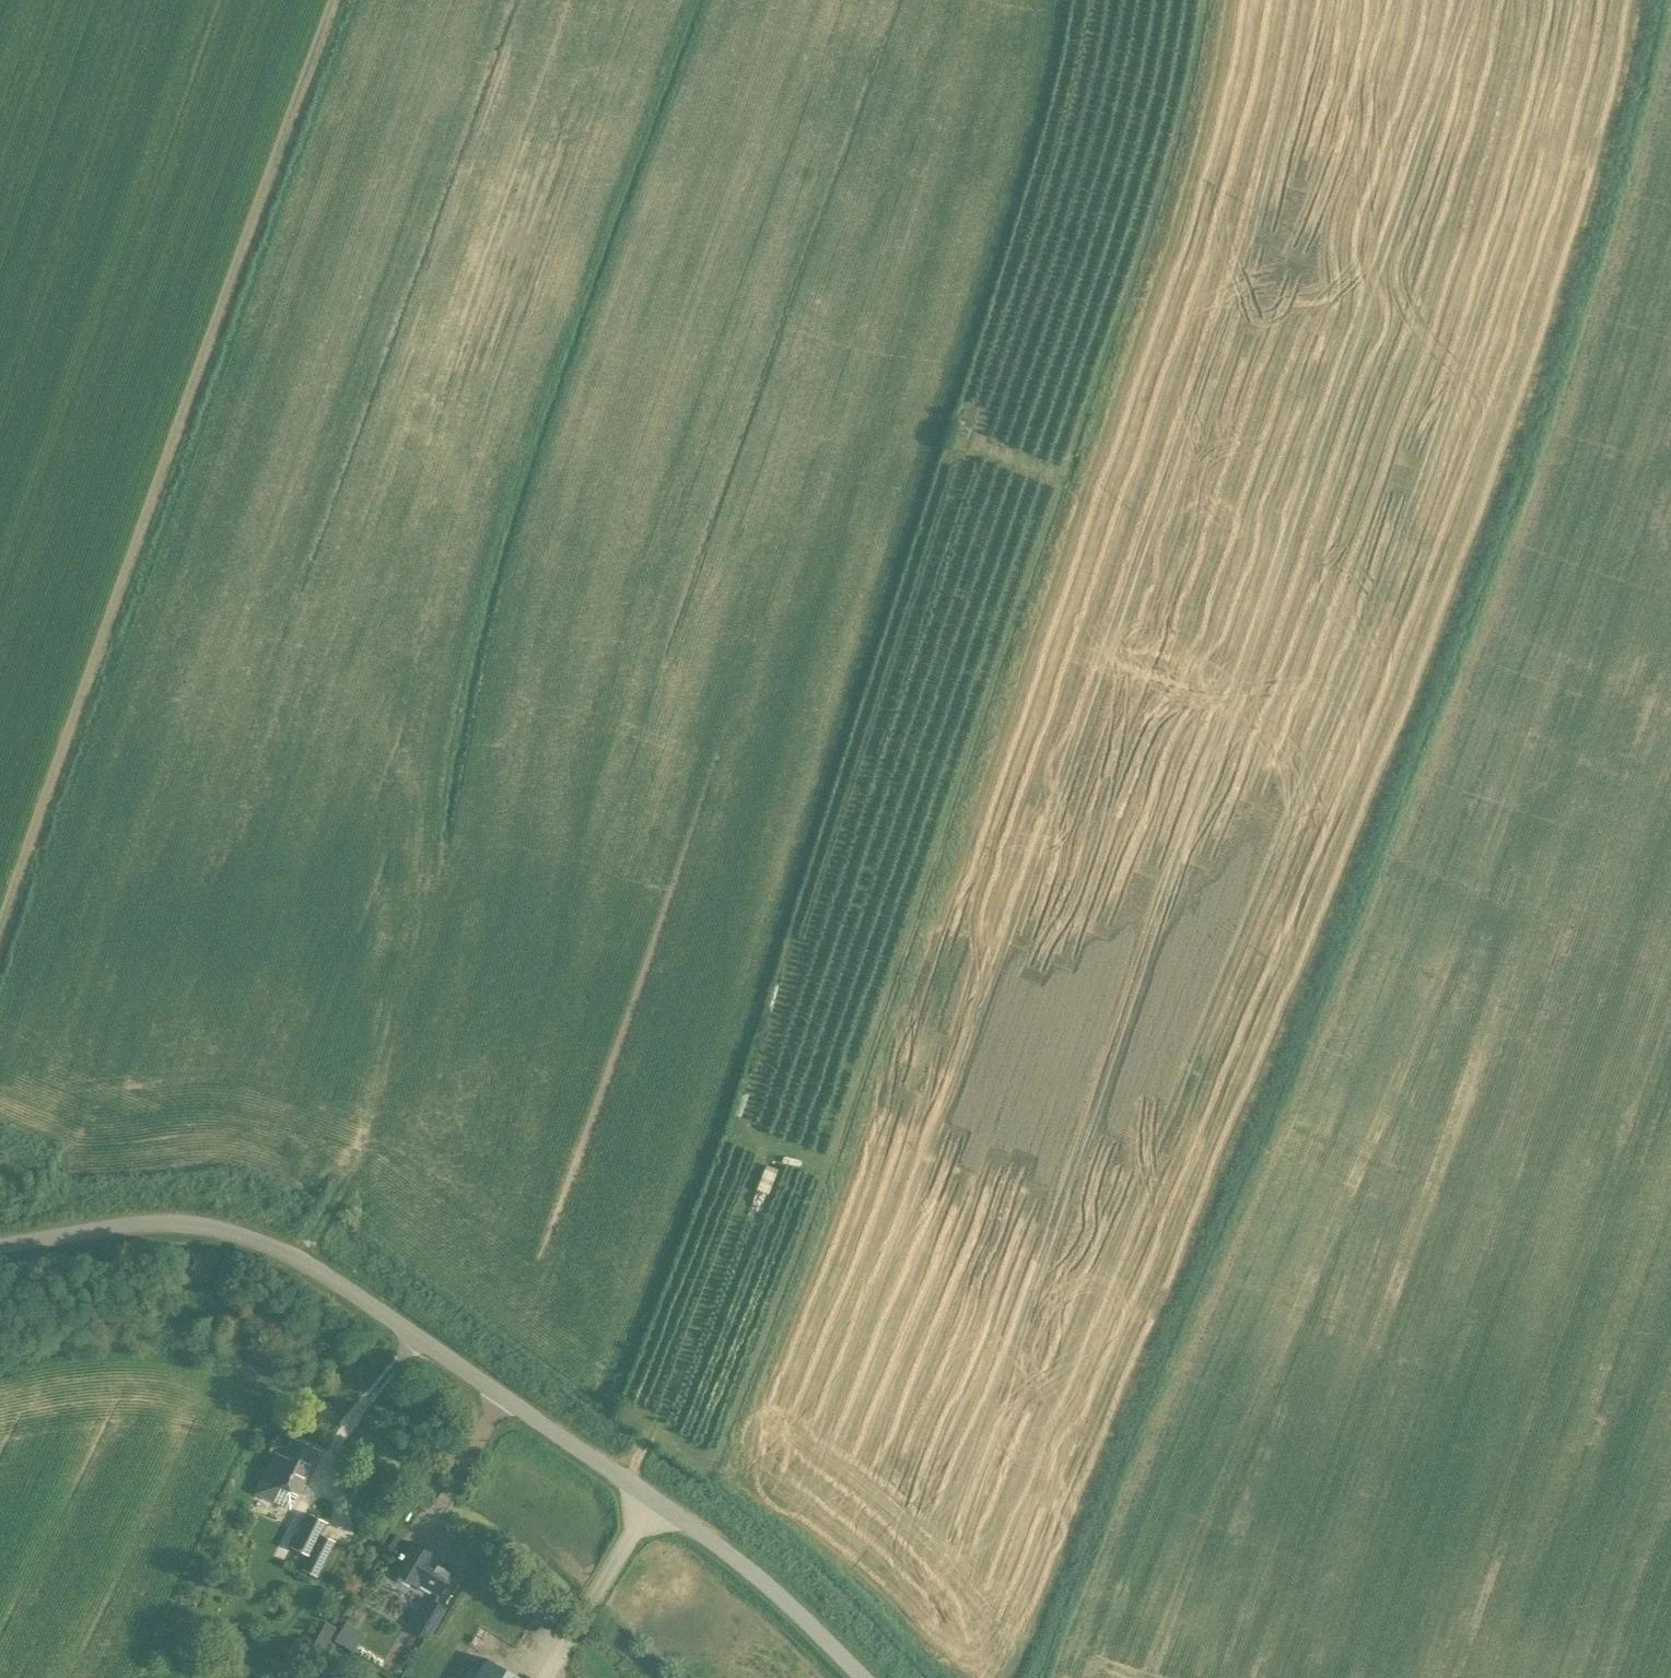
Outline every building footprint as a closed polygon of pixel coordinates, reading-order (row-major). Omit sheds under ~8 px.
[(285,1456),(276,1452),(257,1492),(290,1508),(298,1493),(318,1449),(294,1438),(285,1456)] [(323,1533),(329,1522),(309,1511),(291,1546),(310,1555),(302,1569),(318,1577),(336,1541),(323,1533)] [(437,1556),(411,1541),(394,1570),(420,1585),(421,1582),(441,1593),(454,1570),(435,1559),(437,1556)] [(412,1627),(428,1637),(445,1609),(429,1599),(412,1627)] [(334,1640),(354,1651),(365,1631),(345,1620),(334,1640)] [(487,1658),(475,1677),(521,1677),(487,1658)]
